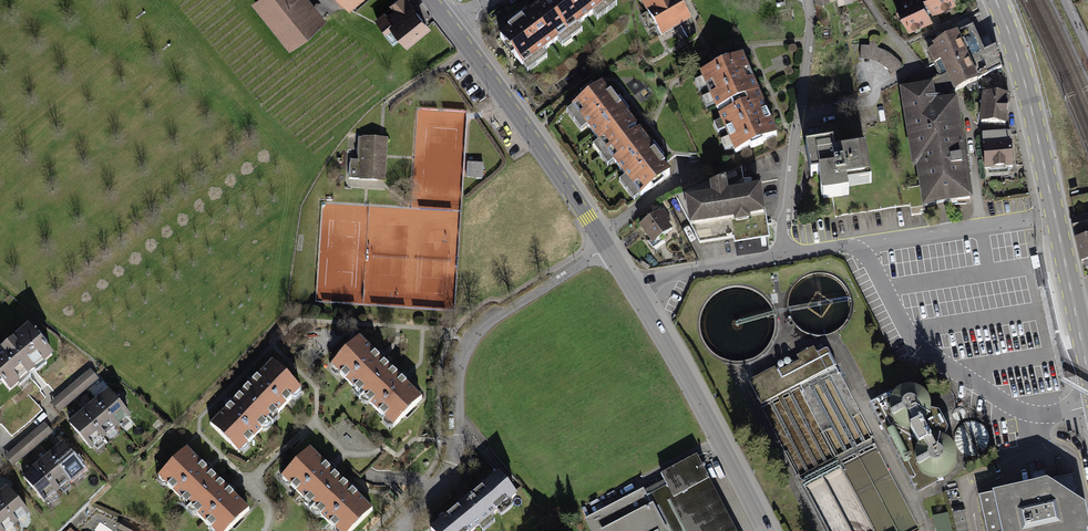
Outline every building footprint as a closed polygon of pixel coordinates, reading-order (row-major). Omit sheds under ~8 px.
[(310,0),(256,0),(251,4),(289,51),(326,21),(310,0)] [(352,12),(366,0),(341,0),(352,12)] [(387,15),(384,11),(375,19),(380,26),(380,27),(393,44),(400,38),(408,47),(432,27),(409,0),(396,0),(390,5),(394,10),(387,15)] [(612,0),(547,0),(543,3),(551,13),(549,15),(541,5),(506,30),(508,32),(499,39),(526,75),(546,60),(543,55),(557,44),(562,49),(582,34),(578,28),(593,17),(597,23),(618,8),(612,0)] [(661,40),(692,23),(679,0),(638,0),(661,40)] [(910,32),(934,21),(930,13),(932,12),(933,14),(957,4),(955,0),(895,0),(910,32)] [(934,49),(928,52),(940,78),(929,82),(929,86),(934,86),(937,103),(955,100),(953,93),(954,93),(955,95),(977,85),(979,95),(983,95),(1011,99),(1004,68),(1003,68),(998,49),(985,54),(974,28),(972,29),(968,19),(935,35),(939,44),(933,46),(934,49)] [(870,47),(861,46),(860,61),(868,61),(873,62),(878,64),(884,68),(888,71),(893,76),(903,67),(898,61),(891,55),(885,52),(877,49),(879,41),(871,39),(870,47)] [(743,58),(700,76),(717,116),(732,109),(733,113),(719,120),(735,156),(777,138),(743,58)] [(929,86),(900,91),(913,171),(918,171),(924,212),(974,204),(959,100),(955,100),(937,103),(934,86),(929,86)] [(635,205),(672,176),(665,167),(666,166),(639,131),(629,139),(627,136),(637,128),(611,94),(609,96),(602,87),(566,114),(582,135),(587,131),(598,145),(593,149),(608,170),(614,166),(625,180),(619,184),(635,205)] [(1011,99),(983,95),(979,126),(1008,129),(1012,99),(1011,99)] [(1016,135),(983,136),(985,178),(1018,177),(1016,135)] [(350,159),(349,179),(383,181),(385,139),(358,137),(357,160),(350,159)] [(834,143),(806,148),(812,184),(820,183),(824,207),(850,202),(849,194),(872,190),(865,148),(839,152),(840,154),(836,155),(834,143)] [(483,162),(467,161),(466,177),(483,178),(483,162)] [(742,166),(676,196),(687,218),(689,233),(694,232),(700,245),(734,240),(734,245),(770,239),(761,183),(745,185),(742,166)] [(659,212),(638,228),(650,243),(649,244),(653,250),(660,245),(658,242),(673,231),(667,223),(671,220),(664,211),(660,214),(659,212)] [(1070,220),(1074,237),(1087,234),(1087,215),(1070,220)] [(1073,242),(1078,266),(1087,264),(1087,239),(1073,242)] [(0,355),(0,385),(11,397),(54,361),(28,331),(0,355)] [(357,344),(332,370),(398,431),(423,404),(400,383),(378,363),(357,344)] [(764,409),(838,368),(828,350),(819,355),(815,348),(797,358),(750,384),(764,409)] [(233,408),(213,428),(238,452),(295,393),(270,369),(255,384),(233,408)] [(90,373),(51,404),(59,414),(98,383),(90,373)] [(111,394),(69,428),(91,455),(133,420),(111,394)] [(940,471),(928,431),(938,428),(928,395),(890,406),(913,480),(940,471)] [(44,426),(7,457),(15,466),(52,435),(44,426)] [(63,447),(21,480),(43,507),(85,474),(63,447)] [(288,480),(340,530),(343,530),(367,507),(350,491),(329,470),(313,454),(288,480)] [(192,457),(165,484),(212,530),(227,530),(247,511),(226,491),(206,471),(192,457)] [(584,522),(588,530),(733,530),(697,463),(584,522)] [(429,530),(430,530),(474,530),(514,498),(496,475),(429,530)] [(978,493),(986,530),(1087,530),(1081,500),(1045,479),(978,493)] [(0,496),(0,530),(17,530),(32,519),(9,489),(0,496)] [(938,530),(953,530),(949,514),(934,517),(938,530)]
